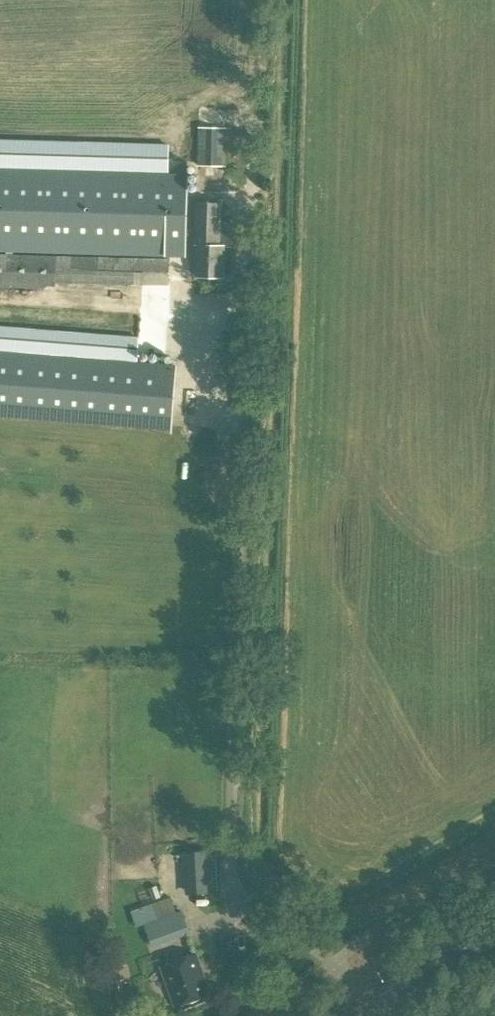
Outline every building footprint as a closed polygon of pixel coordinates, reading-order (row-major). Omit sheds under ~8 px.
[(197,165),(226,166),(227,128),(198,127),(197,165)] [(183,255),(184,222),(184,172),(0,168),(0,252),(183,255)] [(223,276),(224,245),(221,245),(222,202),(195,201),(194,225),(193,260),(196,260),(195,276),(223,276)] [(54,288),(55,282),(55,254),(0,253),(0,286),(54,288)] [(169,284),(170,257),(64,254),(62,311),(140,313),(141,284),(169,284)] [(0,315),(0,331),(41,332),(41,316),(0,315)] [(176,364),(0,350),(0,416),(171,430),(176,364)] [(207,851),(187,852),(187,853),(187,865),(209,864),(208,851),(207,851)] [(170,896),(144,905),(150,922),(145,924),(153,946),(190,933),(182,910),(176,912),(170,896)] [(174,1005),(209,992),(196,954),(160,966),(174,1005)]
